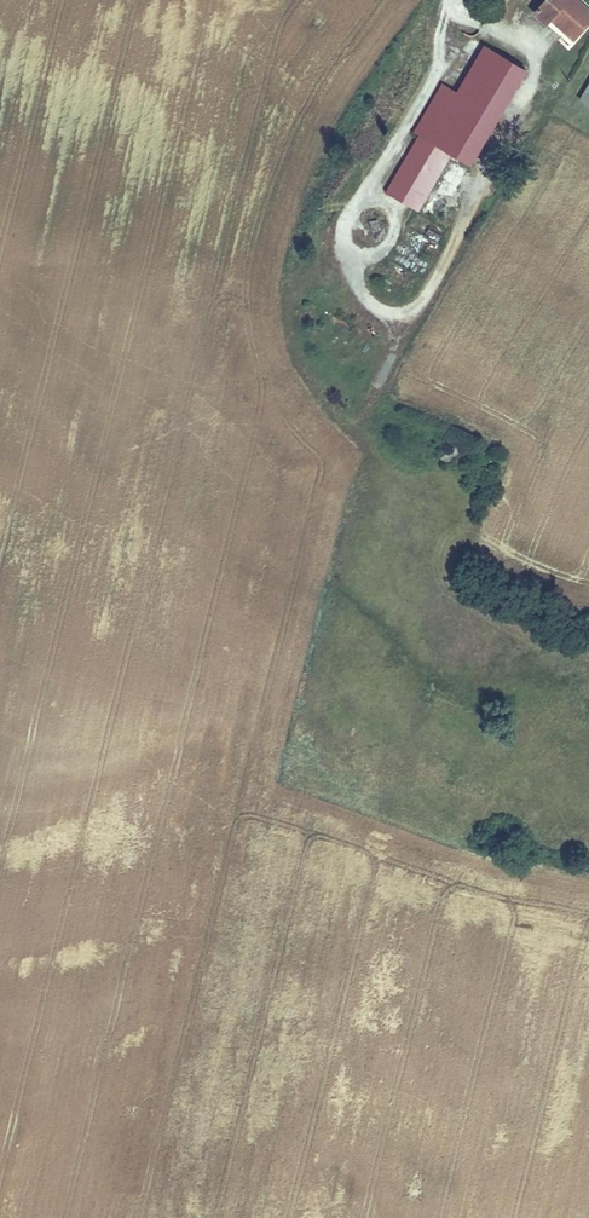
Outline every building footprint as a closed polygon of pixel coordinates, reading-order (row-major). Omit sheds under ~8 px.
[(588,0),(540,0),(535,5),(547,17),(553,11),(577,30),(588,15),(588,1),(588,0)] [(405,145),(438,165),(450,144),(470,156),(526,61),(481,36),(456,82),(442,75),(415,123),(416,125),(405,145)] [(588,100),(588,81),(581,95),(588,100)] [(429,180),(438,165),(405,145),(396,161),(429,180)] [(417,200),(429,180),(396,161),(386,180),(417,200)]
